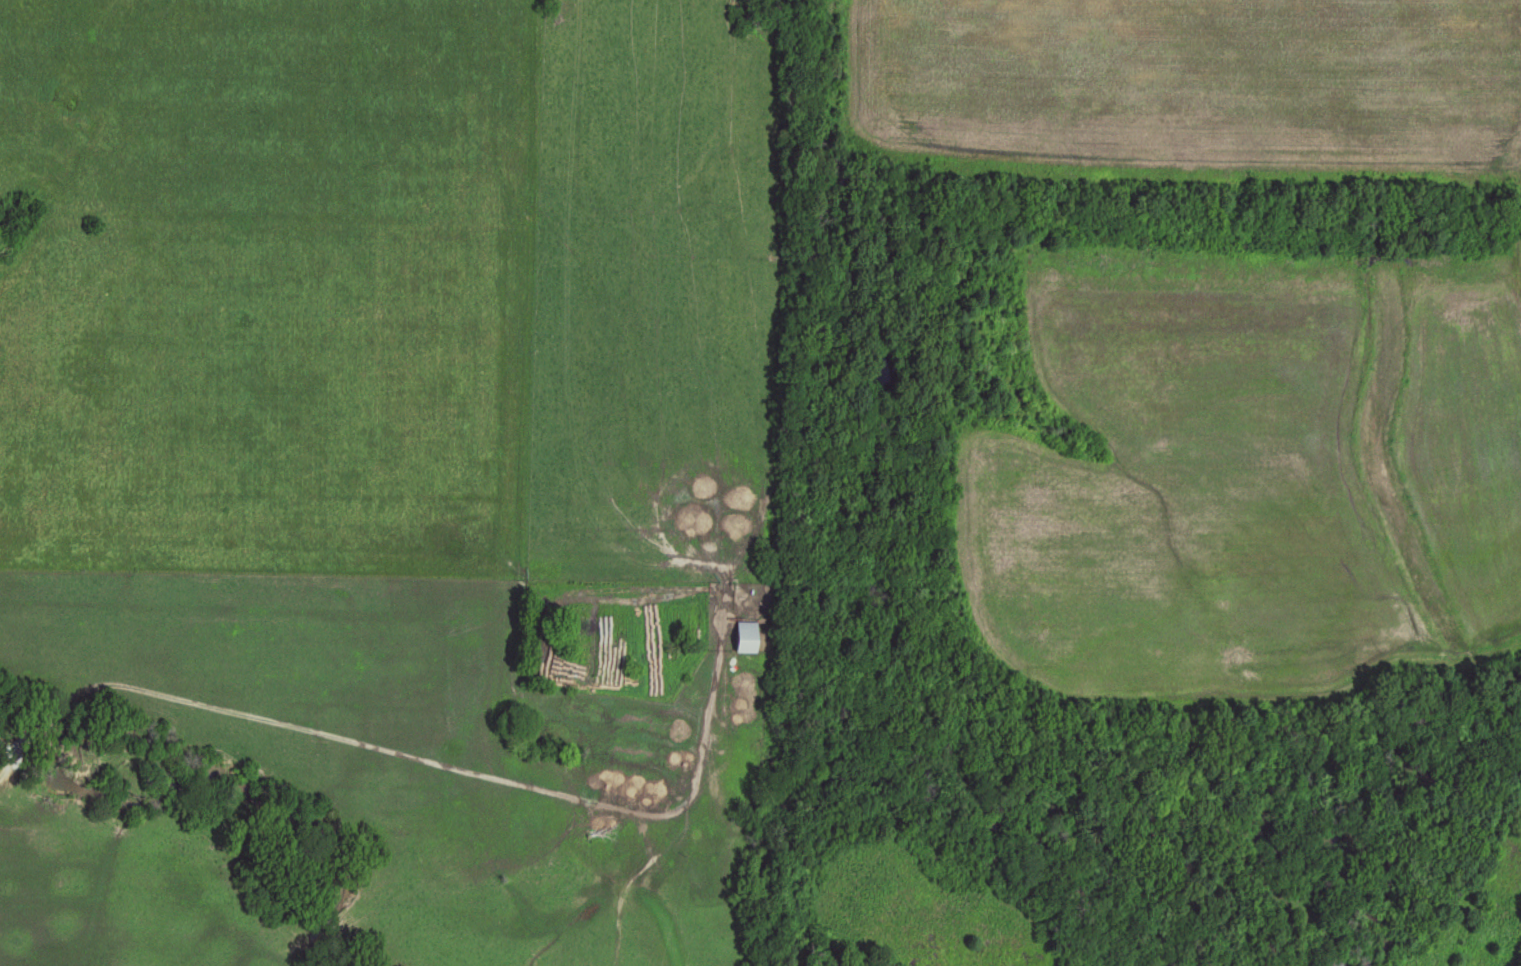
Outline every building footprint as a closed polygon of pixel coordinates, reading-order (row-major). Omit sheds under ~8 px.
[(755,622),(734,622),(734,654),(755,654),(755,622)]
